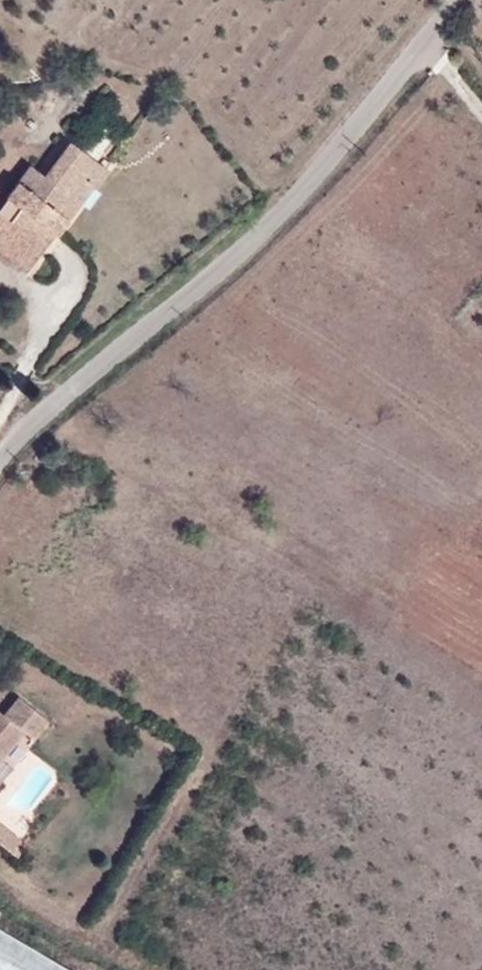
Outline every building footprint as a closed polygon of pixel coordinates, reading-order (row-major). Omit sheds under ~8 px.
[(46,247),(57,233),(51,228),(87,181),(93,185),(106,167),(72,141),(46,176),(32,164),(8,196),(9,197),(14,202),(4,215),(0,212),(0,226),(7,217),(46,247)] [(51,228),(57,233),(93,185),(87,181),(51,228)] [(0,209),(0,212),(4,215),(14,202),(9,197),(0,209)] [(46,247),(7,217),(0,226),(0,250),(28,271),(46,247)] [(2,758),(25,731),(34,738),(48,721),(19,696),(5,714),(0,710),(0,761),(2,758)] [(2,758),(0,761),(0,784),(14,767),(2,758)] [(0,928),(0,969),(70,969),(0,928)]
